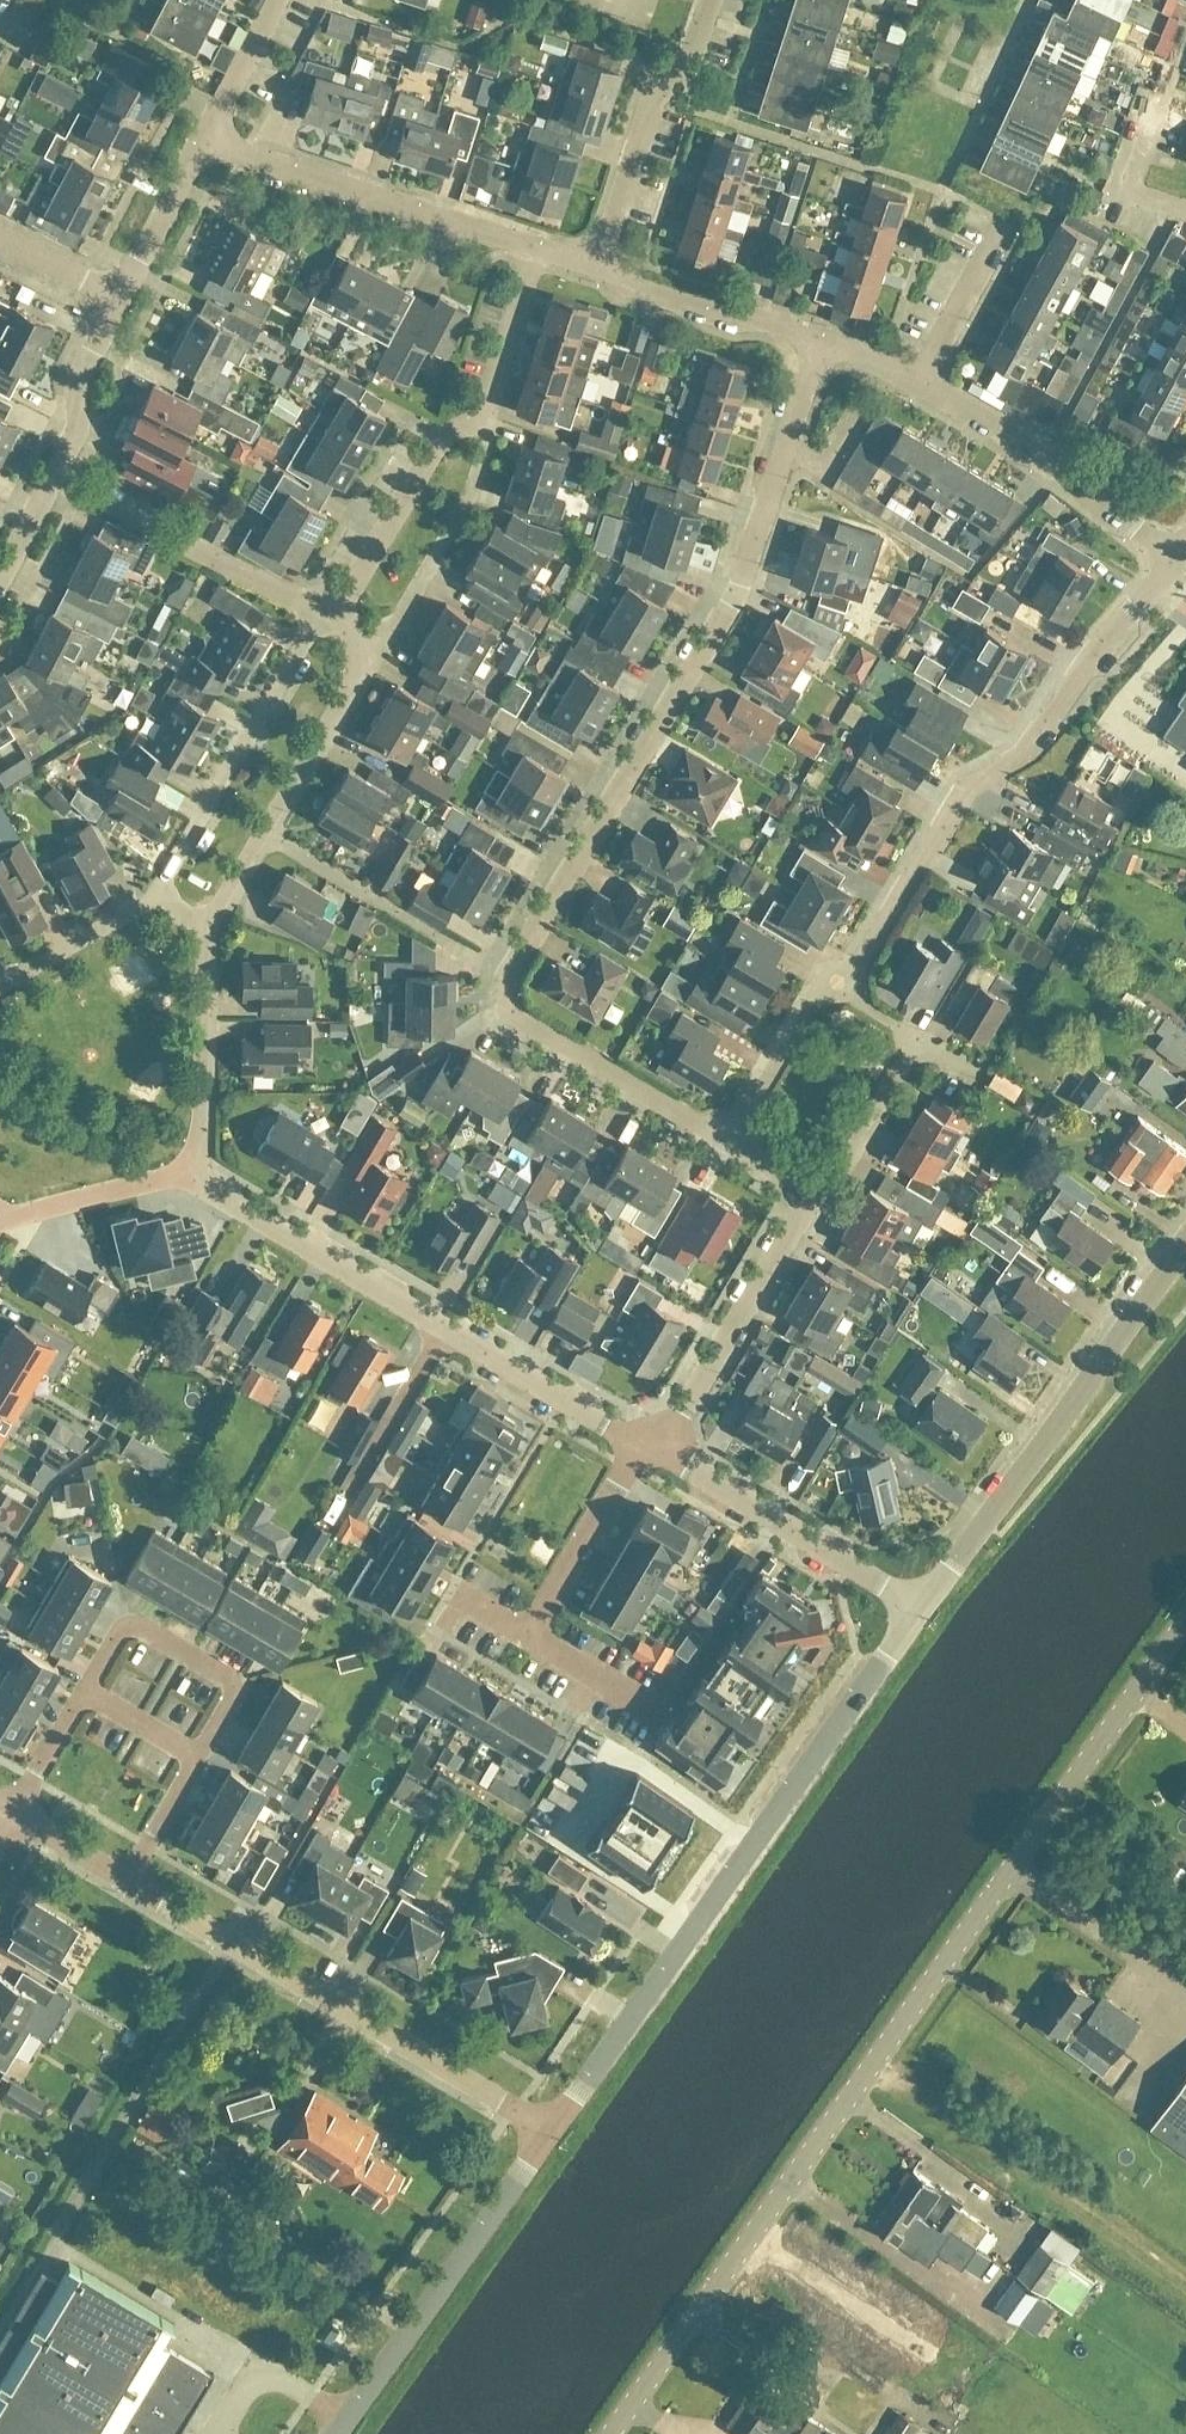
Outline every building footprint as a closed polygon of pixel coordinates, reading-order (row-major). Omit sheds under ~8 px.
[(158,14),(159,13),(160,10),(205,33),(215,14),(187,0),(166,0),(162,6),(151,0),(146,0),(143,6),(158,14)] [(215,14),(222,0),(187,0),(215,14)] [(841,25),(848,4),(835,0),(796,0),(795,4),(782,0),(777,0),(775,7),(792,12),(793,9),(841,25)] [(1052,2),(1048,0),(1041,0),(1038,5),(1055,13),(1056,9),(1058,5),(1052,2)] [(1069,15),(1102,31),(1115,37),(1125,17),(1088,0),(1076,0),(1069,15)] [(1125,17),(1133,0),(1088,0),(1125,17)] [(408,28),(436,29),(437,6),(409,5),(408,28)] [(786,30),(835,45),(841,25),(793,9),(792,12),(788,25),(771,19),(768,27),(785,33),(786,30)] [(1056,9),(1055,13),(1049,24),(1033,17),(1029,25),(1046,32),(1047,30),(1092,51),(1102,31),(1069,15),(1056,9)] [(160,10),(159,13),(158,14),(153,24),(138,16),(134,25),(149,33),(150,30),(194,53),(205,33),(160,10)] [(889,19),(888,38),(906,38),(907,19),(889,19)] [(389,46),(393,32),(372,26),(368,39),(389,46)] [(97,43),(71,30),(62,48),(88,61),(97,43)] [(780,50),(828,66),(835,45),(786,30),(785,33),(781,45),(764,40),(762,48),(779,53),(780,50)] [(1047,30),(1046,32),(1040,44),(1024,36),(1020,44),(1036,52),(1038,49),(1083,70),(1092,51),(1047,30)] [(569,41),(548,34),(543,49),(565,55),(569,41)] [(432,45),(414,39),(406,66),(424,71),(432,45)] [(570,89),(611,102),(620,73),(598,65),(602,51),(574,42),(564,71),(574,75),(570,89)] [(112,86),(103,103),(141,123),(156,94),(152,92),(163,70),(115,45),(97,78),(112,86)] [(1038,49),(1036,52),(1031,63),(1014,56),(1011,63),(1027,71),(1029,68),(1074,90),(1083,70),(1038,49)] [(773,71),(821,87),(828,66),(780,50),(779,53),(775,66),(758,60),(755,69),(772,74),(773,71)] [(501,67),(481,61),(477,73),(497,79),(501,67)] [(304,117),(333,126),(348,75),(307,62),(299,90),(312,94),(304,117)] [(953,68),(948,82),(966,87),(970,73),(953,68)] [(1029,68),(1027,71),(1022,83),(1005,75),(1002,83),(1018,91),(1020,88),(1065,109),(1074,90),(1029,68)] [(773,71),(772,74),(768,86),(751,81),(748,89),(765,95),(766,92),(815,107),(821,87),(773,71)] [(379,81),(351,73),(349,72),(348,75),(333,126),(363,135),(370,112),(383,116),(392,89),(378,84),(379,81)] [(611,102),(570,89),(560,86),(546,129),(560,134),(574,138),(579,124),(601,132),(611,102)] [(1010,107),(1056,128),(1065,109),(1020,88),(1018,91),(1013,102),(996,94),(993,102),(1009,110),(1010,107)] [(438,114),(423,109),(426,100),(400,92),(387,133),(402,137),(396,156),(421,164),(433,127),(434,128),(438,114)] [(766,92),(765,95),(761,107),(745,102),(742,110),(759,115),(760,113),(808,129),(809,126),(822,130),(828,112),(815,107),(766,92)] [(80,113),(66,139),(99,156),(106,142),(126,152),(141,123),(103,103),(94,120),(80,113)] [(1047,148),(1056,128),(1010,107),(1009,110),(1004,122),(987,114),(984,122),(1000,129),(1001,127),(1047,148)] [(448,132),(434,128),(433,127),(421,164),(448,173),(458,143),(470,147),(480,118),(455,110),(448,132)] [(13,122),(0,116),(0,148),(13,122)] [(560,134),(546,129),(532,125),(524,151),(520,149),(514,166),(514,167),(569,184),(579,154),(556,147),(560,134)] [(992,146),(1038,167),(1047,148),(1001,127),(1000,129),(995,141),(978,133),(974,141),(991,149),(992,146)] [(49,180),(61,186),(98,206),(113,178),(94,168),(100,156),(99,156),(66,139),(57,134),(45,158),(57,165),(49,180)] [(742,176),(741,179),(760,185),(764,174),(745,168),(752,147),(716,136),(707,165),(742,176)] [(969,153),(965,160),(982,168),(983,166),(1029,187),(1038,167),(992,146),(991,149),(985,160),(969,153)] [(504,180),(511,178),(505,196),(498,194),(494,205),(517,212),(520,201),(560,213),(569,184),(514,167),(514,166),(475,153),(466,182),(486,188),(490,176),(504,180)] [(733,205),(732,208),(751,214),(754,203),(736,197),(741,179),(742,176),(707,165),(697,194),(733,205)] [(84,233),(98,206),(61,186),(53,201),(40,194),(28,217),(59,234),(65,223),(84,233)] [(843,213),(862,219),(863,216),(898,227),(907,198),(872,187),(866,208),(846,202),(843,213)] [(6,212),(14,197),(0,190),(0,209),(6,212)] [(724,233),(723,237),(742,243),(745,232),(727,226),(732,208),(733,205),(697,194),(688,222),(724,233)] [(1112,229),(1092,218),(1074,209),(1067,222),(1063,219),(1050,243),(1086,263),(1093,250),(1099,254),(1112,229)] [(834,241),(853,247),(854,245),(889,256),(898,227),(863,216),(862,219),(856,236),(837,230),(834,241)] [(274,277),(275,275),(287,253),(295,257),(302,243),(271,226),(264,239),(231,222),(225,233),(220,233),(215,242),(218,246),(217,247),(261,270),(274,277)] [(724,233),(688,222),(679,252),(714,263),(713,265),(733,271),(736,260),(718,255),(723,237),(724,233)] [(1172,258),(1177,261),(1185,243),(1185,237),(1172,229),(1160,252),(1172,258)] [(1074,286),(1086,263),(1050,243),(1038,266),(1074,286)] [(824,270),(843,276),(844,273),(880,285),(889,256),(854,245),(853,247),(847,265),(828,259),(824,270)] [(771,284),(782,251),(766,246),(755,279),(771,284)] [(1150,251),(1149,251),(1140,246),(1120,281),(1131,287),(1150,251)] [(208,256),(210,260),(204,271),(237,289),(230,302),(262,319),(270,305),(248,294),(261,270),(217,247),(212,247),(208,256)] [(1147,276),(1159,282),(1172,258),(1160,252),(1147,276)] [(356,313),(375,275),(348,261),(338,280),(327,274),(310,306),(334,318),(349,327),(356,313)] [(1038,266),(1026,289),(1061,309),(1074,286),(1038,266)] [(844,273),(843,276),(837,294),(819,288),(815,298),(835,305),(836,303),(870,314),(880,285),(844,273)] [(402,289),(375,275),(356,313),(349,327),(389,347),(405,316),(392,309),(402,289)] [(1159,282),(1147,276),(1134,299),(1146,305),(1159,282)] [(1093,296),(1108,304),(1116,289),(1101,281),(1093,296)] [(1108,304),(1119,310),(1131,287),(1120,281),(1116,289),(1108,304)] [(1049,331),(1061,309),(1026,289),(1013,312),(1049,331)] [(546,325),(582,336),(582,334),(581,334),(587,316),(605,321),(608,311),(589,305),(589,306),(556,296),(546,325)] [(408,386),(429,346),(446,355),(468,313),(440,298),(435,309),(415,299),(378,370),(408,386)] [(1146,305),(1134,299),(1123,320),(1134,327),(1146,305)] [(42,354),(55,329),(0,301),(0,332),(42,354)] [(1108,304),(1096,327),(1106,333),(1119,310),(1108,304)] [(1180,324),(1185,327),(1185,312),(1178,307),(1172,319),(1180,324)] [(197,313),(185,337),(225,358),(239,365),(246,352),(249,353),(262,328),(231,312),(223,327),(197,313)] [(1013,312),(1001,334),(1037,354),(1049,331),(1013,312)] [(1134,327),(1123,320),(1110,344),(1122,350),(1134,327)] [(648,329),(633,324),(626,347),(641,352),(648,329)] [(1180,324),(1174,336),(1161,328),(1155,339),(1168,346),(1169,346),(1185,355),(1185,327),(1180,324)] [(599,339),(582,334),(582,336),(546,325),(536,354),(572,365),(573,362),(589,367),(594,350),(596,350),(599,339)] [(1094,355),(1106,333),(1096,327),(1084,350),(1094,355)] [(42,354),(0,332),(0,362),(30,377),(42,354)] [(1013,372),(1016,373),(1024,378),(1024,377),(1037,354),(1001,334),(988,358),(1013,371),(1013,372)] [(218,370),(225,358),(185,337),(173,361),(199,374),(191,388),(222,404),(235,379),(218,370)] [(646,364),(658,368),(665,345),(653,342),(646,364)] [(1098,366),(1110,373),(1122,350),(1110,344),(1098,366)] [(1156,369),(1185,385),(1185,355),(1169,346),(1168,346),(1162,358),(1149,351),(1143,362),(1156,369)] [(705,385),(741,397),(750,367),(716,356),(717,354),(698,348),(694,359),(713,365),(707,383),(706,382),(705,385)] [(1059,367),(1071,373),(1081,379),(1094,355),(1084,350),(1078,360),(1066,353),(1059,367)] [(572,365),(536,354),(527,383),(563,394),(563,392),(580,397),(585,379),(587,379),(590,368),(588,367),(589,367),(573,362),(572,365)] [(297,370),(311,377),(318,363),(304,357),(297,370)] [(645,365),(641,379),(656,384),(661,371),(645,365)] [(1097,396),(1110,373),(1098,366),(1085,390),(1097,396)] [(1185,399),(1185,385),(1156,369),(1144,391),(1180,411),(1185,399)] [(1000,397),(1013,404),(1026,378),(1024,377),(1024,378),(1016,373),(1013,372),(1000,397)] [(1059,396),(1066,400),(1069,402),(1081,379),(1071,373),(1059,396)] [(321,410),(334,418),(373,441),(386,418),(360,403),(367,390),(341,377),(321,410)] [(680,406),(697,412),(696,414),(732,425),(741,397),(705,385),(706,382),(688,377),(685,387),(686,388),(680,406)] [(1039,385),(1026,378),(1013,404),(1025,411),(1039,385)] [(527,383),(517,413),(571,429),(577,407),(578,408),(581,397),(580,397),(563,392),(563,394),(527,383)] [(1025,411),(1038,418),(1052,392),(1039,385),(1025,411)] [(139,415),(186,439),(201,410),(155,386),(139,415)] [(1138,448),(1150,425),(1167,434),(1180,411),(1144,391),(1138,403),(1128,398),(1117,418),(1114,417),(1106,431),(1138,448)] [(1052,425),(1066,400),(1059,396),(1052,392),(1038,418),(1052,425)] [(249,442),(259,424),(223,405),(213,423),(249,442)] [(688,440),(687,440),(687,442),(722,454),(732,425),(696,414),(697,412),(680,406),(679,406),(675,416),(693,422),(688,440)] [(871,424),(897,440),(905,428),(878,411),(871,424)] [(176,501),(188,477),(171,467),(186,439),(139,415),(124,445),(134,450),(123,473),(176,501)] [(7,452),(20,428),(0,418),(0,448),(7,452)] [(320,441),(321,440),(359,464),(373,441),(334,418),(327,430),(314,422),(307,433),(320,441)] [(863,437),(890,453),(897,440),(871,424),(863,437)] [(907,475),(929,440),(906,426),(905,428),(897,440),(890,453),(885,461),(907,475)] [(278,458),(285,444),(262,433),(256,447),(278,458)] [(345,487),(359,464),(321,440),(320,441),(307,433),(287,469),(312,484),(319,471),(345,487)] [(614,459),(619,445),(601,439),(582,433),(577,447),(614,459)] [(713,483),(722,454),(687,442),(687,440),(669,434),(666,445),(685,451),(678,472),(713,483)] [(884,460),(885,461),(890,453),(863,437),(855,449),(881,465),(884,460)] [(907,475),(929,488),(951,453),(929,440),(907,475)] [(515,472),(557,486),(562,472),(579,478),(587,452),(559,444),(555,457),(523,447),(515,472)] [(855,449),(848,462),(873,478),(881,465),(855,449)] [(951,453),(929,488),(941,495),(935,505),(946,512),(952,502),(973,467),(951,453)] [(1155,481),(1172,495),(1185,479),(1185,472),(1172,461),(1155,481)] [(848,462),(840,474),(865,490),(873,478),(848,462)] [(963,509),(973,515),(995,480),(973,467),(952,502),(946,512),(944,510),(943,512),(952,518),(958,517),(963,509)] [(553,498),(557,486),(515,472),(506,497),(544,510),(540,523),(558,529),(567,503),(553,498)] [(261,511),(275,520),(312,542),(328,516),(302,500),(309,488),(284,473),(261,511)] [(832,487),(858,502),(864,491),(865,490),(840,474),(832,487)] [(1017,494),(995,480),(973,515),(986,523),(982,530),(985,535),(997,543),(1009,529),(999,523),(1017,494)] [(651,528),(694,542),(702,516),(673,507),(677,493),(650,485),(641,511),(655,515),(651,528)] [(888,506),(864,491),(858,502),(881,517),(888,506)] [(910,519),(888,506),(881,517),(903,530),(910,519)] [(192,511),(187,522),(202,530),(208,519),(192,511)] [(514,514),(505,529),(496,524),(481,548),(535,580),(562,534),(533,525),(530,524),(514,514)] [(218,544),(229,524),(216,517),(206,538),(218,544)] [(932,533),(910,519),(903,530),(925,544),(932,533)] [(312,542),(275,520),(269,530),(265,528),(251,528),(238,550),(263,565),(272,550),(298,565),(312,542)] [(809,530),(801,554),(843,568),(847,556),(873,565),(881,538),(846,527),(842,540),(809,530)] [(623,563),(627,565),(652,576),(658,558),(685,567),(694,542),(651,528),(646,542),(631,537),(623,563)] [(1028,567),(1031,568),(1032,567),(1084,597),(1097,575),(1068,558),(1075,546),(1050,531),(1043,543),(1042,542),(1028,567)] [(81,557),(119,577),(125,566),(142,575),(158,546),(130,532),(122,548),(93,534),(92,536),(86,536),(80,548),(84,552),(81,557)] [(954,546),(932,533),(925,544),(947,557),(954,546)] [(975,559),(954,546),(947,557),(969,570),(975,559)] [(486,604),(509,617),(511,619),(535,580),(481,548),(466,573),(475,578),(467,592),(487,603),(486,604)] [(835,593),(843,568),(801,554),(793,580),(825,590),(821,603),(848,612),(852,599),(835,593)] [(114,588),(119,577),(81,557),(69,581),(97,596),(89,611),(92,613),(117,626),(122,628),(133,606),(116,597),(119,591),(114,588)] [(642,594),(652,576),(627,565),(604,603),(615,609),(616,608),(654,632),(667,609),(642,594)] [(1032,567),(1031,568),(1018,591),(1070,621),(1084,597),(1032,567)] [(209,602),(231,616),(218,639),(217,639),(257,662),(271,639),(242,621),(252,604),(220,585),(209,602)] [(987,603),(990,605),(1012,617),(1021,601),(996,587),(987,603)] [(990,605),(987,603),(963,588),(953,606),(980,622),(990,605)] [(432,630),(483,660),(498,635),(447,605),(432,630)] [(616,608),(615,609),(608,621),(596,614),(582,637),(595,644),(602,632),(640,655),(654,632),(616,608)] [(109,643),(117,626),(92,613),(83,630),(52,613),(40,637),(77,656),(92,663),(104,640),(109,643)] [(761,644),(800,667),(809,651),(826,661),(843,632),(813,617),(803,633),(777,618),(761,644)] [(990,629),(976,652),(1018,676),(1031,654),(990,629)] [(483,660),(432,630),(418,653),(422,655),(414,670),(434,682),(463,699),(472,684),(470,683),(476,672),(483,660)] [(207,632),(204,637),(206,644),(207,645),(199,658),(198,658),(191,659),(182,673),(207,688),(207,687),(208,688),(218,694),(228,677),(243,686),(257,662),(217,639),(218,639),(207,632)] [(67,714),(78,723),(93,694),(83,689),(89,677),(71,668),(77,656),(40,637),(28,660),(58,676),(48,697),(67,714)] [(800,667),(761,644),(745,671),(771,687),(763,700),(788,715),(802,691),(790,684),(800,667)] [(963,674),(1005,698),(1018,676),(976,652),(965,644),(964,646),(966,647),(956,664),(963,674)] [(550,681),(566,691),(604,714),(618,691),(588,673),(596,661),(571,646),(556,671),(561,674),(555,683),(550,681)] [(881,651),(872,666),(887,676),(897,661),(881,651)] [(927,655),(918,672),(944,687),(954,671),(927,655)] [(23,662),(11,669),(26,695),(38,687),(23,662)] [(174,707),(164,723),(206,747),(222,721),(196,706),(207,688),(182,673),(179,671),(162,699),(174,707)] [(0,675),(0,716),(4,722),(14,715),(26,732),(41,722),(45,728),(67,714),(48,697),(38,688),(21,699),(4,672),(0,675)] [(565,722),(590,737),(604,714),(566,691),(550,681),(550,682),(554,684),(541,706),(536,704),(529,717),(558,734),(565,722)] [(916,714),(907,729),(940,749),(939,749),(945,753),(968,715),(918,685),(904,708),(916,714)] [(481,738),(490,723),(491,721),(490,721),(454,700),(445,715),(435,709),(435,708),(398,686),(383,713),(420,734),(428,720),(445,731),(451,720),(481,738)] [(1179,702),(1185,706),(1165,735),(1185,749),(1185,692),(1179,702)] [(734,709),(717,698),(700,727),(740,750),(750,733),(766,742),(780,719),(742,696),(734,709)] [(491,721),(490,723),(511,736),(520,720),(499,707),(490,721),(491,721)] [(368,738),(405,759),(415,765),(403,785),(412,790),(413,789),(440,806),(452,785),(423,768),(430,758),(412,747),(420,734),(383,713),(368,738)] [(12,736),(4,722),(0,716),(0,744),(12,736)] [(190,775),(206,747),(164,723),(154,740),(139,731),(124,757),(164,781),(174,765),(190,775)] [(826,740),(799,724),(788,743),(814,759),(826,740)] [(907,729),(901,725),(892,741),(877,732),(864,755),(917,787),(939,749),(940,749),(907,729)] [(502,754),(518,764),(511,776),(557,803),(569,783),(565,780),(566,778),(540,762),(550,746),(518,727),(502,754)] [(668,797),(712,824),(738,780),(688,749),(672,776),(678,780),(668,797)] [(158,784),(145,776),(121,761),(105,787),(117,793),(107,810),(153,837),(170,808),(151,796),(158,784)] [(887,781),(857,764),(843,788),(855,796),(847,810),(888,834),(903,809),(878,795),(887,781)] [(405,803),(412,790),(403,785),(401,784),(394,796),(349,769),(334,794),(375,819),(382,807),(397,816),(405,803)] [(486,792),(476,809),(503,824),(512,808),(539,824),(540,821),(544,824),(557,803),(511,776),(497,799),(486,792)] [(1103,819),(1111,805),(1071,781),(1054,810),(1079,825),(1071,839),(1090,851),(1103,859),(1120,830),(1103,819)] [(371,852),(379,840),(367,832),(375,819),(334,794),(319,819),(359,842),(358,844),(371,852)] [(3,851),(22,840),(0,800),(0,845),(3,851)] [(873,859),(888,834),(847,810),(838,824),(826,817),(812,841),(841,858),(849,844),(873,859)] [(458,872),(496,895),(511,870),(485,854),(496,836),(471,821),(445,865),(458,872)] [(698,840),(672,824),(659,845),(639,833),(622,861),(674,892),(691,864),(686,860),(698,840)] [(68,838),(75,850),(51,864),(76,908),(93,898),(97,901),(105,896),(105,892),(108,890),(100,876),(116,867),(91,825),(68,838)] [(1079,869),(1090,851),(1071,839),(1060,833),(1049,851),(1014,830),(999,854),(1043,881),(1043,882),(1052,887),(1067,862),(1079,869)] [(375,880),(389,889),(416,844),(402,836),(375,880)] [(13,943),(47,924),(29,891),(46,882),(23,840),(0,853),(0,920),(13,943)] [(799,895),(838,918),(841,913),(846,912),(851,903),(850,898),(852,894),(823,876),(830,864),(806,849),(791,873),(807,882),(799,895)] [(1029,906),(1043,882),(1043,881),(999,854),(991,849),(976,875),(1011,896),(1002,910),(1027,925),(1036,910),(1029,906)] [(409,908),(441,928),(455,904),(482,920),(496,895),(458,872),(449,887),(436,880),(428,894),(420,889),(409,908)] [(327,897),(287,873),(271,900),(283,907),(274,922),(314,945),(321,942),(333,922),(318,913),(327,897)] [(588,915),(582,925),(626,951),(644,920),(642,918),(655,897),(630,883),(618,904),(601,894),(598,899),(593,900),(587,910),(588,915)] [(831,937),(836,928),(835,923),(838,918),(799,895),(791,908),(776,899),(762,923),(786,938),(794,925),(823,943),(826,938),(831,937)] [(700,923),(713,917),(704,900),(691,907),(700,923)] [(786,944),(743,918),(726,946),(736,953),(737,958),(731,970),(770,993),(786,967),(776,962),(786,944)] [(959,941),(979,951),(987,934),(968,924),(959,941)] [(893,984),(921,1000),(933,1007),(965,954),(943,941),(935,953),(918,943),(893,984)] [(586,979),(559,963),(547,984),(549,993),(597,1021),(628,970),(601,954),(586,979)] [(346,977),(350,961),(335,958),(331,974),(346,977)] [(407,976),(407,1002),(455,1003),(455,976),(414,976),(414,962),(385,961),(385,976),(407,976)] [(312,987),(295,987),(295,963),(245,962),(244,998),(264,998),(264,1015),(311,1015),(312,987)] [(975,963),(959,990),(973,999),(963,1016),(959,1023),(986,1039),(1017,987),(975,963)] [(755,1019),(770,993),(731,970),(720,988),(702,977),(687,1002),(738,1032),(748,1015),(755,1019)] [(455,1003),(407,1002),(407,1021),(389,1020),(389,1031),(454,1032),(455,1003)] [(1139,1018),(1166,1036),(1185,1050),(1185,1032),(1148,1005),(1139,1018)] [(689,1073),(714,1087),(731,1059),(713,1049),(721,1036),(708,1028),(683,1014),(669,1037),(674,1040),(680,1043),(662,1073),(682,1084),(689,1073)] [(243,1073),(296,1074),(297,1055),(310,1055),(310,1025),(267,1025),(267,1040),(244,1039),(243,1073)] [(1185,1067),(1185,1066),(1185,1050),(1166,1036),(1158,1048),(1185,1067)] [(475,1104),(496,1066),(471,1051),(466,1060),(452,1051),(426,1094),(453,1110),(461,1096),(475,1104)] [(418,1053),(394,1070),(403,1082),(427,1065),(418,1053)] [(1180,1107),(1179,1108),(1185,1112),(1185,1082),(1181,1078),(1179,1081),(1155,1065),(1141,1085),(1166,1102),(1168,1099),(1180,1107)] [(521,1081),(496,1066),(475,1104),(485,1110),(484,1113),(483,1127),(490,1131),(488,1136),(502,1144),(519,1116),(505,1107),(521,1081)] [(1093,1110),(1112,1083),(1092,1069),(1072,1096),(1093,1110)] [(1019,1106),(1030,1096),(1008,1071),(996,1081),(1019,1106)] [(906,1131),(956,1161),(962,1151),(953,1145),(970,1116),(937,1097),(930,1109),(926,1106),(916,1123),(912,1121),(906,1131)] [(523,1118),(508,1143),(531,1156),(539,1144),(551,1151),(574,1113),(551,1099),(535,1125),(523,1118)] [(574,1164),(597,1127),(574,1113),(551,1151),(544,1164),(570,1179),(559,1198),(571,1205),(579,1191),(590,1173),(574,1164)] [(257,1154),(286,1172),(290,1166),(316,1182),(333,1152),(319,1144),(322,1138),(281,1114),(257,1154)] [(1179,1173),(1185,1164),(1185,1150),(1139,1117),(1122,1141),(1124,1142),(1128,1136),(1146,1149),(1144,1153),(1157,1163),(1161,1159),(1179,1173)] [(376,1118),(358,1147),(378,1159),(396,1130),(376,1118)] [(950,1171),(956,1161),(906,1131),(899,1141),(904,1144),(896,1156),(933,1178),(940,1166),(950,1171)] [(1124,1142),(1122,1141),(1106,1163),(1134,1182),(1139,1174),(1166,1193),(1179,1173),(1161,1159),(1157,1163),(1144,1153),(1146,1149),(1128,1136),(1124,1142)] [(437,1141),(427,1153),(447,1168),(456,1156),(437,1141)] [(616,1219),(629,1196),(651,1159),(628,1145),(609,1176),(594,1167),(590,1173),(579,1191),(605,1207),(616,1219)] [(376,1163),(378,1159),(358,1147),(346,1167),(362,1177),(345,1206),(379,1227),(390,1209),(395,1213),(397,1209),(401,1207),(406,1199),(406,1195),(408,1192),(402,1188),(407,1181),(376,1163)] [(657,1204),(675,1173),(651,1159),(629,1196),(642,1204),(631,1222),(654,1236),(669,1211),(657,1204)] [(997,1178),(982,1169),(973,1186),(988,1194),(997,1178)] [(933,1200),(940,1187),(915,1172),(907,1186),(933,1200)] [(933,1226),(944,1208),(907,1186),(896,1204),(871,1189),(858,1212),(896,1235),(909,1243),(923,1220),(933,1226)] [(1092,1273),(1114,1242),(1079,1218),(1088,1204),(1063,1186),(1041,1217),(1058,1229),(1049,1242),(1092,1273)] [(728,1240),(723,1238),(739,1212),(710,1194),(704,1204),(689,1195),(660,1245),(675,1254),(691,1263),(699,1249),(712,1257),(714,1254),(718,1257),(724,1255),(729,1247),(728,1240)] [(474,1261),(499,1217),(476,1204),(463,1225),(446,1215),(423,1253),(451,1270),(461,1253),(474,1261)] [(902,1269),(895,1265),(901,1255),(889,1247),(896,1235),(858,1212),(844,1235),(869,1250),(858,1268),(890,1287),(902,1269)] [(174,1282),(196,1276),(181,1217),(161,1223),(159,1216),(136,1222),(134,1216),(114,1222),(127,1271),(169,1260),(174,1282)] [(970,1233),(1000,1254),(1012,1238),(982,1217),(970,1233)] [(1031,1242),(1025,1250),(1050,1268),(1056,1260),(1031,1242)] [(537,1269),(519,1259),(497,1297),(525,1314),(536,1296),(552,1306),(577,1264),(550,1248),(537,1269)] [(1048,1335),(1069,1305),(1035,1280),(1044,1266),(1019,1248),(997,1279),(1014,1292),(1005,1304),(1048,1335)] [(86,1289),(46,1265),(27,1296),(72,1323),(86,1300),(105,1312),(118,1292),(93,1277),(86,1289)] [(839,1312),(839,1311),(845,1301),(862,1311),(877,1287),(853,1272),(845,1284),(814,1266),(800,1289),(839,1312)] [(246,1330),(275,1283),(263,1276),(263,1273),(256,1269),(253,1270),(250,1268),(242,1281),(241,1280),(234,1292),(220,1315),(246,1330)] [(962,1323),(973,1307),(932,1278),(921,1294),(962,1323)] [(630,1326),(669,1350),(684,1324),(656,1307),(663,1294),(639,1280),(622,1307),(636,1315),(630,1326)] [(845,1315),(839,1311),(839,1312),(800,1289),(787,1312),(816,1329),(807,1343),(831,1358),(846,1334),(837,1328),(845,1315)] [(289,1329),(291,1330),(271,1364),(287,1374),(295,1361),(305,1367),(316,1348),(314,1347),(332,1317),(319,1309),(320,1307),(313,1303),(312,1305),(307,1302),(299,1316),(297,1315),(289,1329)] [(580,1347),(594,1323),(562,1304),(548,1328),(580,1347)] [(1011,1387),(1029,1360),(1010,1347),(1018,1334),(989,1314),(975,1335),(988,1345),(976,1364),(1011,1387)] [(886,1317),(875,1335),(890,1343),(901,1326),(886,1317)] [(15,1323),(1,1346),(40,1369),(53,1377),(74,1342),(40,1321),(32,1333),(15,1323)] [(600,1344),(654,1376),(669,1350),(630,1326),(622,1339),(618,1337),(605,1337),(600,1344)] [(359,1402),(390,1351),(378,1345),(378,1341),(371,1337),(368,1338),(365,1336),(357,1350),(345,1342),(334,1360),(345,1367),(328,1395),(341,1403),(346,1395),(359,1402)] [(0,1348),(0,1375),(27,1392),(40,1369),(1,1346),(0,1348)] [(960,1457),(986,1420),(940,1388),(933,1398),(927,1393),(944,1369),(922,1354),(899,1388),(927,1408),(915,1425),(960,1457)] [(759,1447),(791,1394),(772,1383),(780,1368),(764,1358),(744,1391),(757,1398),(736,1433),(759,1447)] [(259,1402),(273,1378),(253,1366),(239,1390),(259,1402)] [(14,1414),(27,1392),(0,1375),(0,1405),(14,1414)] [(461,1427),(460,1428),(505,1455),(520,1430),(514,1427),(516,1423),(505,1417),(503,1420),(490,1412),(498,1398),(478,1386),(468,1401),(478,1407),(465,1430),(461,1427)] [(795,1387),(791,1394),(759,1447),(782,1460),(817,1400),(795,1387)] [(417,1402),(406,1421),(417,1428),(428,1409),(417,1402)] [(1,1436),(14,1414),(0,1405),(0,1435),(1,1436)] [(114,1425),(119,1416),(106,1409),(101,1417),(114,1425)] [(876,1453),(888,1437),(851,1411),(841,1427),(876,1453)] [(379,1422),(362,1413),(339,1454),(356,1463),(379,1422)] [(824,1414),(796,1459),(813,1469),(840,1424),(824,1414)] [(141,1455),(157,1446),(146,1427),(130,1437),(141,1455)] [(460,1428),(446,1451),(489,1478),(503,1455),(505,1456),(505,1455),(460,1428)] [(87,1439),(74,1432),(67,1445),(79,1452),(87,1439)] [(414,1432),(407,1454),(431,1462),(438,1439),(414,1432)] [(401,1455),(411,1439),(399,1433),(390,1449),(401,1455)] [(168,1459),(156,1451),(146,1468),(159,1475),(168,1459)] [(432,1475),(475,1501),(489,1478),(446,1451),(432,1475)] [(65,1463),(52,1455),(48,1463),(60,1471),(65,1463)] [(863,1521),(899,1513),(892,1482),(895,1481),(889,1457),(850,1466),(863,1521)] [(461,1525),(475,1501),(432,1475),(437,1479),(423,1503),(461,1525)] [(36,1476),(32,1485),(43,1491),(48,1483),(36,1476)] [(380,1489),(369,1483),(361,1497),(372,1503),(380,1489)] [(351,1513),(362,1519),(372,1503),(361,1497),(351,1513)] [(20,1501),(12,1515),(24,1522),(32,1508),(20,1501)] [(647,1507),(632,1532),(677,1558),(678,1557),(674,1555),(687,1532),(699,1539),(709,1522),(686,1508),(677,1524),(664,1517),(666,1514),(655,1507),(653,1510),(647,1507)] [(189,1527),(196,1516),(183,1509),(177,1520),(189,1527)] [(12,1515),(3,1528),(16,1536),(24,1522),(12,1515)] [(408,1515),(393,1539),(438,1566),(453,1542),(408,1515)] [(202,1534),(208,1524),(196,1516),(189,1527),(202,1534)] [(279,1555),(290,1535),(269,1523),(258,1543),(279,1555)] [(356,1530),(345,1523),(338,1536),(349,1542),(356,1530)] [(315,1524),(309,1534),(296,1556),(310,1564),(323,1543),(329,1532),(315,1524)] [(152,1591),(179,1545),(155,1530),(127,1577),(152,1591)] [(633,1533),(620,1556),(677,1590),(678,1589),(664,1581),(677,1558),(632,1532),(633,1533)] [(225,1548),(238,1555),(244,1545),(231,1537),(225,1548)] [(394,1554),(386,1567),(424,1590),(438,1566),(393,1539),(393,1540),(387,1550),(394,1554)] [(175,1605),(202,1558),(179,1545),(152,1591),(175,1605)] [(251,1549),(245,1559),(257,1567),(263,1556),(251,1549)] [(620,1556),(606,1580),(649,1605),(657,1592),(671,1601),(677,1590),(620,1556)] [(14,1557),(1,1581),(10,1586),(23,1563),(14,1557)] [(54,1581),(96,1606),(110,1582),(69,1557),(54,1581)] [(202,1558),(175,1605),(199,1619),(227,1573),(202,1558)] [(365,1606),(373,1592),(409,1614),(424,1590),(386,1567),(386,1568),(371,1559),(348,1596),(365,1606)] [(280,1580),(293,1588),(299,1577),(286,1570),(280,1580)] [(745,1579),(733,1570),(716,1594),(729,1603),(745,1579)] [(822,1635),(817,1607),(810,1608),(762,1574),(746,1598),(762,1609),(685,1727),(678,1722),(662,1745),(715,1782),(731,1759),(723,1753),(736,1734),(744,1740),(761,1717),(752,1711),(768,1687),(777,1693),(794,1670),(785,1664),(804,1638),(822,1635)] [(231,1638),(259,1592),(234,1577),(207,1624),(231,1638)] [(311,1584),(299,1577),(293,1588),(305,1595),(311,1584)] [(604,1612),(597,1624),(622,1639),(643,1602),(649,1606),(649,1605),(606,1580),(591,1604),(604,1612)] [(41,1605),(82,1629),(96,1606),(54,1581),(41,1605)] [(259,1592),(231,1638),(255,1652),(282,1605),(259,1592)] [(4,1625),(12,1612),(0,1605),(0,1623),(4,1625)] [(26,1629),(68,1654),(82,1629),(41,1605),(26,1629)] [(282,1605),(255,1652),(279,1666),(306,1620),(282,1605)] [(704,1637),(692,1629),(675,1652),(687,1661),(704,1637)] [(632,1654),(645,1662),(652,1650),(640,1642),(632,1654)] [(8,1672),(45,1694),(58,1670),(21,1648),(8,1672)] [(365,1650),(337,1657),(340,1672),(368,1665),(365,1650)] [(434,1716),(461,1670),(436,1655),(430,1665),(417,1657),(400,1685),(414,1693),(409,1701),(434,1716)] [(664,1691),(675,1670),(663,1664),(652,1684),(664,1691)] [(31,1717),(45,1694),(8,1672),(3,1669),(0,1674),(0,1699),(31,1717)] [(459,1726),(486,1682),(484,1681),(484,1683),(461,1670),(434,1716),(435,1716),(436,1713),(459,1726)] [(483,1740),(509,1696),(486,1682),(459,1726),(483,1740)] [(269,1707),(303,1727),(317,1703),(283,1683),(269,1707)] [(509,1696),(483,1740),(506,1754),(531,1711),(509,1698),(510,1697),(509,1696)] [(31,1717),(0,1699),(0,1733),(24,1747),(39,1722),(31,1717)] [(255,1731),(289,1751),(303,1727),(269,1707),(255,1731)] [(550,1736),(556,1726),(531,1711),(506,1754),(503,1760),(527,1775),(536,1759),(550,1767),(564,1744),(570,1734),(569,1733),(563,1744),(550,1736)] [(289,1751),(255,1731),(241,1755),(275,1775),(289,1751)] [(338,1761),(326,1753),(318,1767),(330,1774),(338,1761)] [(558,1776),(566,1781),(574,1768),(565,1763),(558,1776)] [(582,1773),(574,1768),(566,1781),(575,1786),(582,1773)] [(217,1796),(256,1819),(264,1804),(274,1810),(279,1800),(270,1795),(271,1794),(231,1771),(217,1796)] [(460,1785),(438,1772),(429,1788),(450,1800),(460,1785)] [(582,1773),(575,1786),(583,1791),(590,1778),(582,1773)] [(607,1824),(603,1821),(586,1846),(643,1886),(660,1861),(654,1857),(662,1846),(668,1850),(669,1849),(662,1845),(670,1834),(676,1838),(694,1813),(637,1774),(619,1798),(623,1801),(607,1824)] [(561,1789),(553,1784),(546,1796),(554,1801),(561,1789)] [(299,1800),(311,1807),(319,1793),(307,1786),(299,1800)] [(561,1789),(554,1801),(562,1806),(570,1794),(561,1789)] [(571,1811),(578,1798),(570,1794),(562,1806),(571,1811)] [(238,1839),(237,1840),(242,1843),(256,1819),(217,1796),(204,1819),(203,1819),(238,1839)] [(311,1807),(299,1800),(291,1813),(303,1820),(311,1807)] [(203,1819),(204,1819),(196,1814),(181,1839),(222,1863),(220,1867),(221,1867),(237,1840),(238,1839),(203,1819)] [(287,1849),(274,1841),(266,1855),(279,1862),(287,1849)] [(321,1915),(344,1877),(329,1868),(334,1858),(309,1843),(294,1870),(307,1877),(294,1900),(300,1903),(298,1907),(314,1916),(316,1912),(321,1915)] [(279,1862),(266,1855),(252,1880),(264,1887),(279,1862)] [(559,1855),(548,1872),(578,1892),(589,1875),(559,1855)] [(692,1881),(712,1872),(706,1860),(687,1869),(692,1881)] [(400,1888),(413,1896),(425,1875),(412,1867),(400,1888)] [(344,1877),(321,1915),(326,1919),(324,1922),(340,1931),(342,1928),(348,1931),(361,1909),(374,1917),(389,1890),(364,1876),(358,1886),(344,1877)] [(250,1879),(240,1895),(254,1903),(264,1887),(252,1880),(250,1879)] [(574,1897),(560,1888),(538,1919),(583,1949),(588,1952),(593,1951),(597,1947),(599,1942),(598,1937),(594,1934),(604,1918),(590,1908),(590,1907),(575,1896),(574,1897)] [(448,1924),(402,1897),(387,1922),(402,1931),(388,1954),(388,1953),(387,1955),(389,1956),(391,1957),(388,1961),(405,1971),(408,1967),(418,1973),(417,1973),(419,1974),(420,1972),(427,1960),(431,1963),(438,1950),(434,1947),(441,1935),(442,1936),(443,1934),(442,1934),(448,1924)] [(80,1930),(32,1901),(29,1905),(27,1904),(22,1907),(18,1910),(15,1915),(13,1921),(13,1926),(15,1928),(13,1932),(37,1947),(28,1961),(63,1982),(72,1967),(62,1961),(80,1930)] [(565,1968),(539,1953),(532,1964),(485,1976),(484,1974),(462,1980),(468,2002),(490,1996),(489,1994),(502,1991),(512,2026),(511,2027),(512,2029),(513,2028),(525,2025),(526,2029),(545,2024),(543,2020),(546,2019),(547,2019),(548,2019),(547,2017),(540,1992),(550,1989),(552,1990),(565,1968)] [(21,2025),(29,2011),(39,2017),(55,1990),(29,1975),(20,1989),(0,1977),(0,2013),(20,2025),(21,2025)] [(1092,1998),(1065,1978),(1037,2016),(1039,2018),(1037,2021),(1038,2026),(1055,2038),(1060,2037),(1062,2034),(1072,2042),(1078,2035),(1113,2061),(1138,2025),(1101,1998),(1091,2011),(1085,2007),(1092,1998)] [(0,2013),(0,2069),(6,2072),(31,2030),(21,2025),(20,2025),(0,2013)] [(1152,2125),(1185,2150),(1185,2077),(1152,2125)] [(13,2084),(4,2098),(23,2109),(31,2094),(13,2084)] [(355,2165),(393,2191),(404,2175),(366,2150),(377,2132),(357,2119),(355,2121),(346,2116),(348,2113),(316,2093),(298,2121),(352,2156),(355,2165)] [(96,2097),(88,2108),(102,2118),(110,2106),(96,2097)] [(152,2105),(142,2120),(164,2134),(174,2118),(152,2105)] [(352,2156),(298,2121),(279,2150),(295,2160),(296,2158),(326,2178),(325,2180),(340,2189),(343,2184),(381,2209),(393,2191),(355,2165),(352,2156)] [(263,2172),(280,2182),(286,2172),(270,2162),(263,2172)] [(899,2192),(977,2247),(990,2228),(961,2207),(964,2202),(942,2186),(941,2188),(915,2169),(899,2192)] [(977,2247),(899,2192),(875,2226),(903,2245),(905,2242),(917,2250),(924,2240),(938,2250),(940,2248),(964,2265),(977,2247)] [(1073,2313),(1096,2279),(1042,2241),(1019,2275),(1073,2313)] [(42,2273),(0,2344),(0,2433),(180,2433),(216,2375),(214,2374),(213,2376),(161,2344),(171,2327),(173,2329),(174,2327),(69,2263),(68,2265),(70,2267),(60,2284),(42,2273)] [(994,2301),(1056,2345),(1073,2321),(1011,2277),(994,2301)] [(905,2370),(858,2337),(834,2370),(881,2403),(905,2370)] [(794,2399),(767,2380),(751,2403),(794,2433),(837,2433),(805,2412),(811,2403),(798,2393),(794,2399)] [(751,2403),(750,2404),(743,2405),(730,2424),(731,2431),(735,2433),(794,2433),(751,2403)] [(922,2426),(901,2413),(891,2427),(886,2433),(916,2433),(922,2426)]
